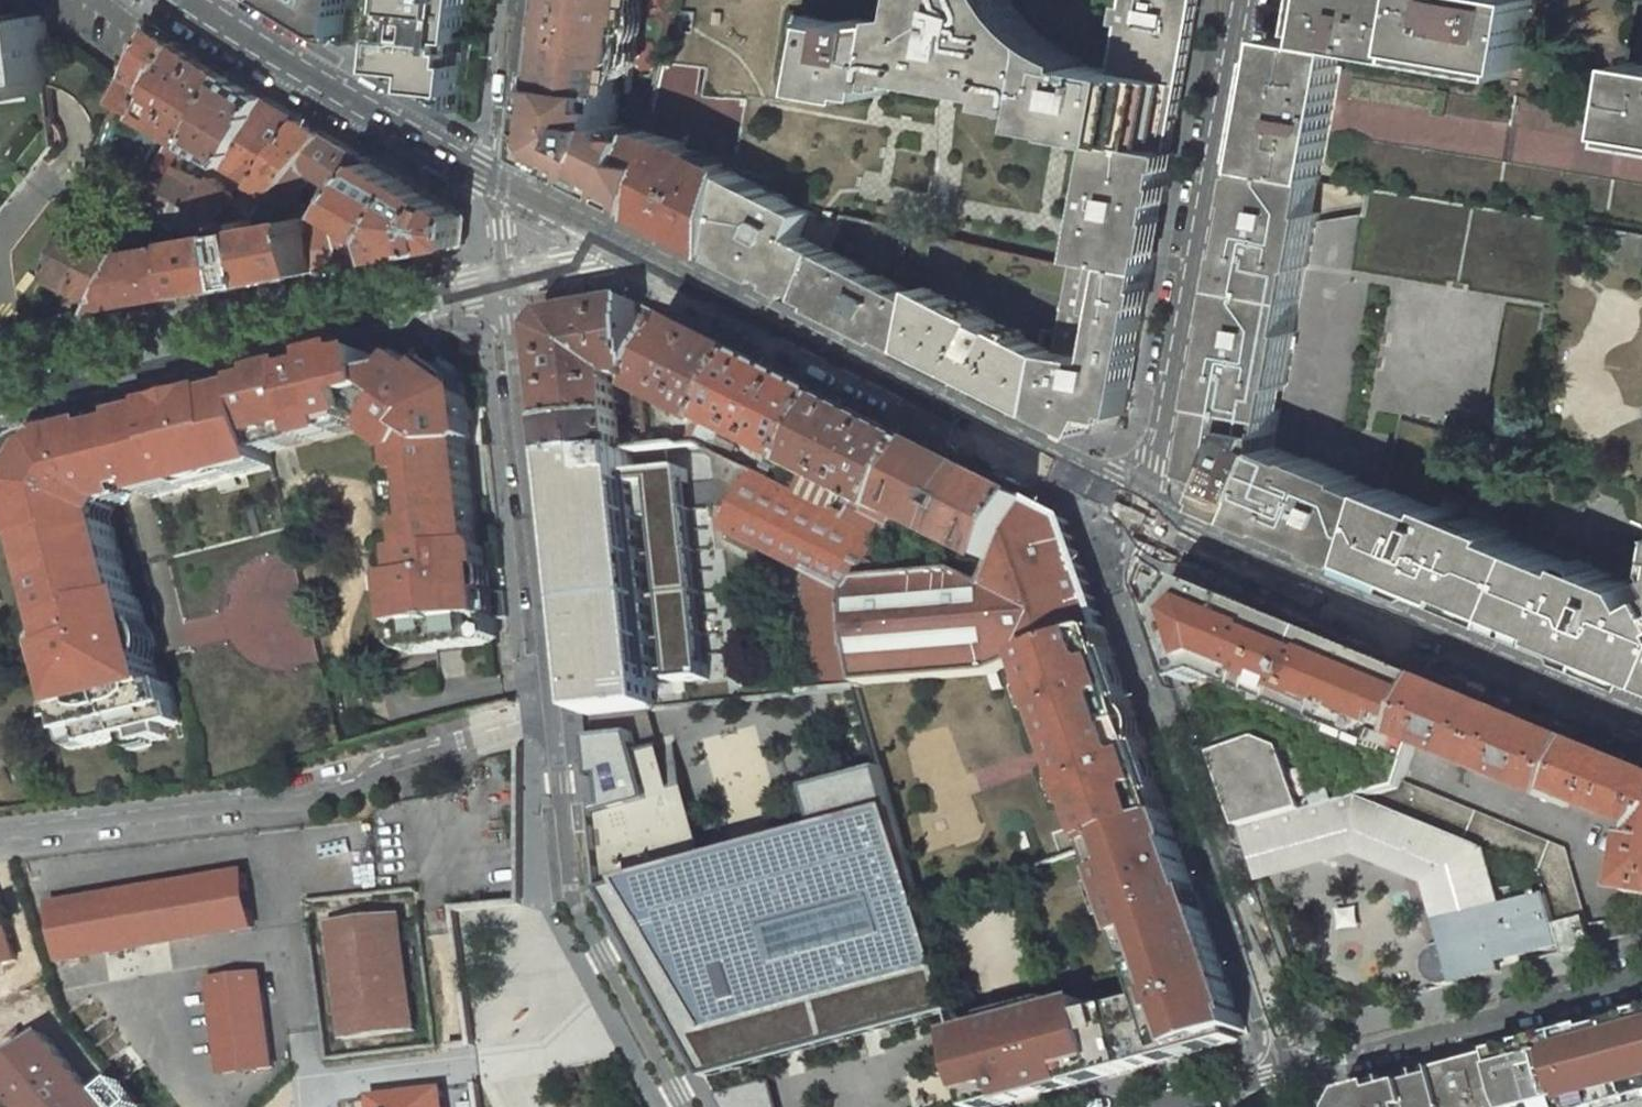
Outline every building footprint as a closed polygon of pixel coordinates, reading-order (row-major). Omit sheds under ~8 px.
[(347,44),(352,0),(274,0),(275,1),(291,10),(347,44)] [(390,1),(395,1),(387,68),(420,73),(421,87),(461,110),(473,0),(391,0),(390,1)] [(642,0),(558,0),(541,153),(596,181),(650,208),(651,159),(651,129),(619,126),(622,95),(632,95),(642,0)] [(919,14),(901,15),(901,20),(881,23),(857,19),(856,24),(807,16),(800,49),(806,50),(800,84),(870,96),(871,91),(888,93),(890,82),(896,83),(898,74),(941,81),(978,88),(1036,98),(1035,106),(1041,108),(1040,114),(1073,120),(1072,131),(1105,138),(1082,265),(1071,263),(1055,351),(1046,403),(1075,419),(1091,429),(1102,408),(1129,414),(1188,79),(1117,69),(1069,61),(1070,54),(1052,49),(1053,44),(1038,39),(1038,32),(1022,24),(1022,20),(1004,1),(1004,0),(922,0),(919,14)] [(1188,79),(1202,0),(1129,0),(1117,69),(1188,79)] [(1274,36),(1251,168),(1321,180),(1330,133),(1344,49),(1406,60),(1408,49),(1521,69),(1533,0),(1319,0),(1312,43),(1274,36)] [(56,146),(48,82),(47,77),(56,76),(48,18),(7,22),(0,23),(0,215),(56,146)] [(133,80),(116,115),(127,121),(134,104),(144,110),(163,69),(180,43),(169,36),(157,28),(151,40),(140,64),(133,80)] [(144,110),(142,115),(157,123),(174,133),(193,145),(229,75),(201,57),(180,43),(163,69),(144,110)] [(1633,62),(1625,114),(1621,133),(1641,137),(1641,63),(1633,62)] [(229,75),(193,145),(256,182),(303,119),(280,106),(245,85),(229,75)] [(104,143),(142,160),(157,123),(142,115),(144,110),(134,104),(127,121),(116,115),(104,143)] [(303,119),(256,182),(275,194),(327,133),(314,126),(303,119)] [(691,230),(726,248),(738,174),(738,172),(724,168),(725,163),(700,156),(701,151),(686,147),(689,136),(651,124),(651,129),(651,159),(650,208),(691,230)] [(275,194),(274,195),(299,200),(311,184),(317,175),(352,193),(374,161),(351,148),(327,133),(275,194)] [(329,225),(314,228),(321,269),(464,244),(467,216),(415,185),(374,161),(352,193),(346,201),(359,209),(354,215),(329,225)] [(181,167),(170,190),(194,205),(218,220),(239,199),(213,177),(209,183),(181,167)] [(1321,180),(1251,168),(1197,469),(1221,479),(1214,494),(1218,496),(1217,500),(1260,518),(1363,561),(1383,492),(1355,480),(1356,478),(1306,456),(1305,459),(1275,447),(1276,432),(1285,384),(1287,385),(1297,331),(1294,331),(1306,266),(1308,267),(1318,213),(1316,213),(1321,180)] [(841,226),(738,174),(726,248),(763,267),(815,294),(832,249),(841,226)] [(250,188),(239,199),(257,216),(271,199),(250,188)] [(180,227),(188,240),(188,237),(239,229),(238,221),(259,217),(260,225),(311,215),(314,228),(329,225),(337,215),(319,204),(299,200),(274,195),(271,199),(257,216),(239,199),(218,220),(194,205),(180,227)] [(188,240),(198,292),(321,269),(314,228),(311,215),(260,225),(259,217),(238,221),(239,229),(188,237),(188,240)] [(136,255),(90,231),(71,221),(47,276),(109,308),(136,255)] [(188,240),(180,227),(171,238),(172,243),(188,240)] [(136,255),(109,308),(198,292),(188,240),(172,243),(138,250),(136,255)] [(925,297),(832,249),(815,294),(866,319),(917,345),(925,297)] [(1055,351),(927,286),(925,297),(917,345),(944,359),(1004,389),(1045,410),(1046,403),(1055,351)] [(590,311),(556,317),(545,332),(554,424),(622,418),(620,390),(635,388),(640,450),(651,449),(646,396),(643,349),(640,303),(590,311)] [(683,325),(640,303),(643,349),(646,396),(652,395),(683,325)] [(704,336),(683,325),(652,395),(705,422),(693,445),(699,444),(711,451),(722,431),(758,363),(704,336)] [(497,627),(489,555),(482,548),(479,548),(467,450),(471,450),(477,441),(469,377),(447,358),(441,363),(423,349),(401,374),(382,379),(386,394),(362,400),(367,419),(368,420),(385,432),(393,437),(417,452),(425,525),(421,527),(424,551),(405,555),(408,578),(399,580),(405,628),(398,629),(401,650),(407,655),(438,652),(491,646),(498,639),(497,627)] [(377,357),(255,387),(254,388),(255,392),(268,446),(368,420),(367,419),(362,400),(386,394),(382,379),(377,357)] [(797,383),(758,363),(722,431),(805,473),(842,406),(797,383)] [(226,395),(184,405),(154,413),(154,414),(134,420),(154,498),(274,468),(268,446),(255,392),(227,399),(226,395)] [(886,428),(842,406),(805,473),(826,484),(845,494),(879,511),(895,519),(898,514),(930,450),(886,428)] [(622,418),(554,424),(558,459),(625,452),(622,418)] [(113,433),(130,504),(154,498),(134,420),(133,421),(130,422),(128,424),(128,426),(128,429),(113,433)] [(45,537),(57,585),(130,567),(118,513),(124,505),(130,504),(113,433),(102,436),(100,431),(34,448),(20,471),(37,538),(45,537)] [(956,463),(930,450),(898,514),(951,540),(982,477),(956,463)] [(625,452),(558,459),(585,716),(657,708),(654,685),(709,680),(686,469),(632,475),(629,452),(625,452)] [(794,495),(754,474),(730,521),(725,532),(807,571),(857,595),(873,562),(895,519),(879,511),(875,520),(850,508),(846,517),(817,502),(826,484),(805,473),(794,495)] [(1006,489),(982,477),(951,540),(1002,566),(1034,503),(1006,489)] [(1641,676),(1641,591),(1638,584),(1626,579),(1624,583),(1610,577),(1612,573),(1597,567),(1590,571),(1505,536),(1508,530),(1493,524),(1485,528),(1456,515),(1458,510),(1461,503),(1446,496),(1441,509),(1385,486),(1383,492),(1363,561),(1370,564),(1411,581),(1567,645),(1641,676)] [(863,683),(994,672),(1034,657),(1098,634),(1107,631),(1069,521),(1050,511),(1034,503),(1002,566),(991,586),(962,571),(891,578),(891,571),(873,562),(857,595),(863,683)] [(161,681),(141,592),(136,593),(130,567),(57,585),(65,622),(60,624),(66,650),(61,651),(74,708),(68,710),(73,731),(89,728),(93,741),(115,735),(142,728),(145,739),(170,733),(167,721),(180,718),(171,679),(161,681)] [(857,595),(807,571),(817,689),(863,683),(857,595)] [(1173,619),(1246,829),(1344,801),(1361,797),(1398,787),(1400,782),(1413,744),(1437,686),(1400,671),(1293,626),(1198,587),(1173,619)] [(1098,634),(1106,656),(1115,653),(1107,631),(1098,634)] [(1054,718),(1079,784),(1075,785),(1085,815),(1090,814),(1092,821),(1101,846),(1163,823),(1163,822),(1154,794),(1163,791),(1147,745),(1138,749),(1123,704),(1132,701),(1115,653),(1106,656),(1098,634),(1034,657),(1044,686),(1042,687),(1052,718),(1054,718)] [(1437,686),(1413,744),(1444,757),(1446,753),(1456,757),(1454,761),(1526,791),(1528,787),(1539,791),(1536,795),(1567,808),(1569,802),(1641,832),(1641,771),(1515,718),(1437,686)] [(707,1079),(951,1011),(922,899),(885,766),(808,787),(819,829),(692,863),(688,851),(700,848),(684,786),(670,790),(660,748),(635,753),(631,733),(588,738),(592,778),(602,778),(605,806),(595,808),(603,890),(642,962),(682,951),(687,971),(670,976),(690,1048),(707,1079)] [(1566,850),(1400,782),(1398,787),(1361,797),(1485,848),(1542,871),(1549,895),(1557,926),(1585,920),(1566,850)] [(1503,907),(1485,848),(1361,797),(1344,801),(1246,829),(1263,878),(1358,851),(1432,881),(1449,944),(1436,946),(1430,950),(1425,958),(1423,963),(1423,966),(1424,972),(1428,979),(1433,983),(1439,986),(1444,986),(1500,971),(1497,962),(1562,944),(1557,926),(1549,895),(1503,907)] [(1157,1065),(1247,1032),(1173,819),(1163,823),(1101,846),(1114,884),(1104,887),(1115,919),(1125,915),(1154,1000),(1090,1017),(1086,1003),(1054,1012),(1051,1001),(989,1018),(991,1029),(958,1038),(971,1087),(977,1106),(1003,1106),(1157,1065)] [(254,928),(245,873),(52,906),(61,960),(254,928)] [(0,908),(0,966),(17,961),(0,908)] [(415,1031),(401,912),(329,922),(344,1039),(415,1031)] [(1585,920),(1557,926),(1562,944),(1565,953),(1592,946),(1586,926),(1585,920)] [(272,1068),(260,974),(209,981),(221,1074),(272,1068)] [(1501,1056),(1515,1106),(1641,1106),(1641,1018),(1501,1056)] [(45,1036),(0,1073),(0,1085),(18,1106),(104,1106),(45,1036)] [(1501,1056),(1397,1085),(1403,1106),(1515,1106),(1501,1056)] [(771,1081),(727,1093),(729,1106),(778,1106),(771,1081)] [(1383,1088),(1389,1106),(1403,1106),(1397,1085),(1383,1088)] [(1383,1088),(1370,1092),(1372,1099),(1359,1102),(1357,1106),(1389,1106),(1383,1088)] [(442,1089),(373,1097),(374,1106),(445,1106),(442,1089)] [(1359,1102),(1372,1099),(1370,1092),(1364,1094),(1359,1102)]
